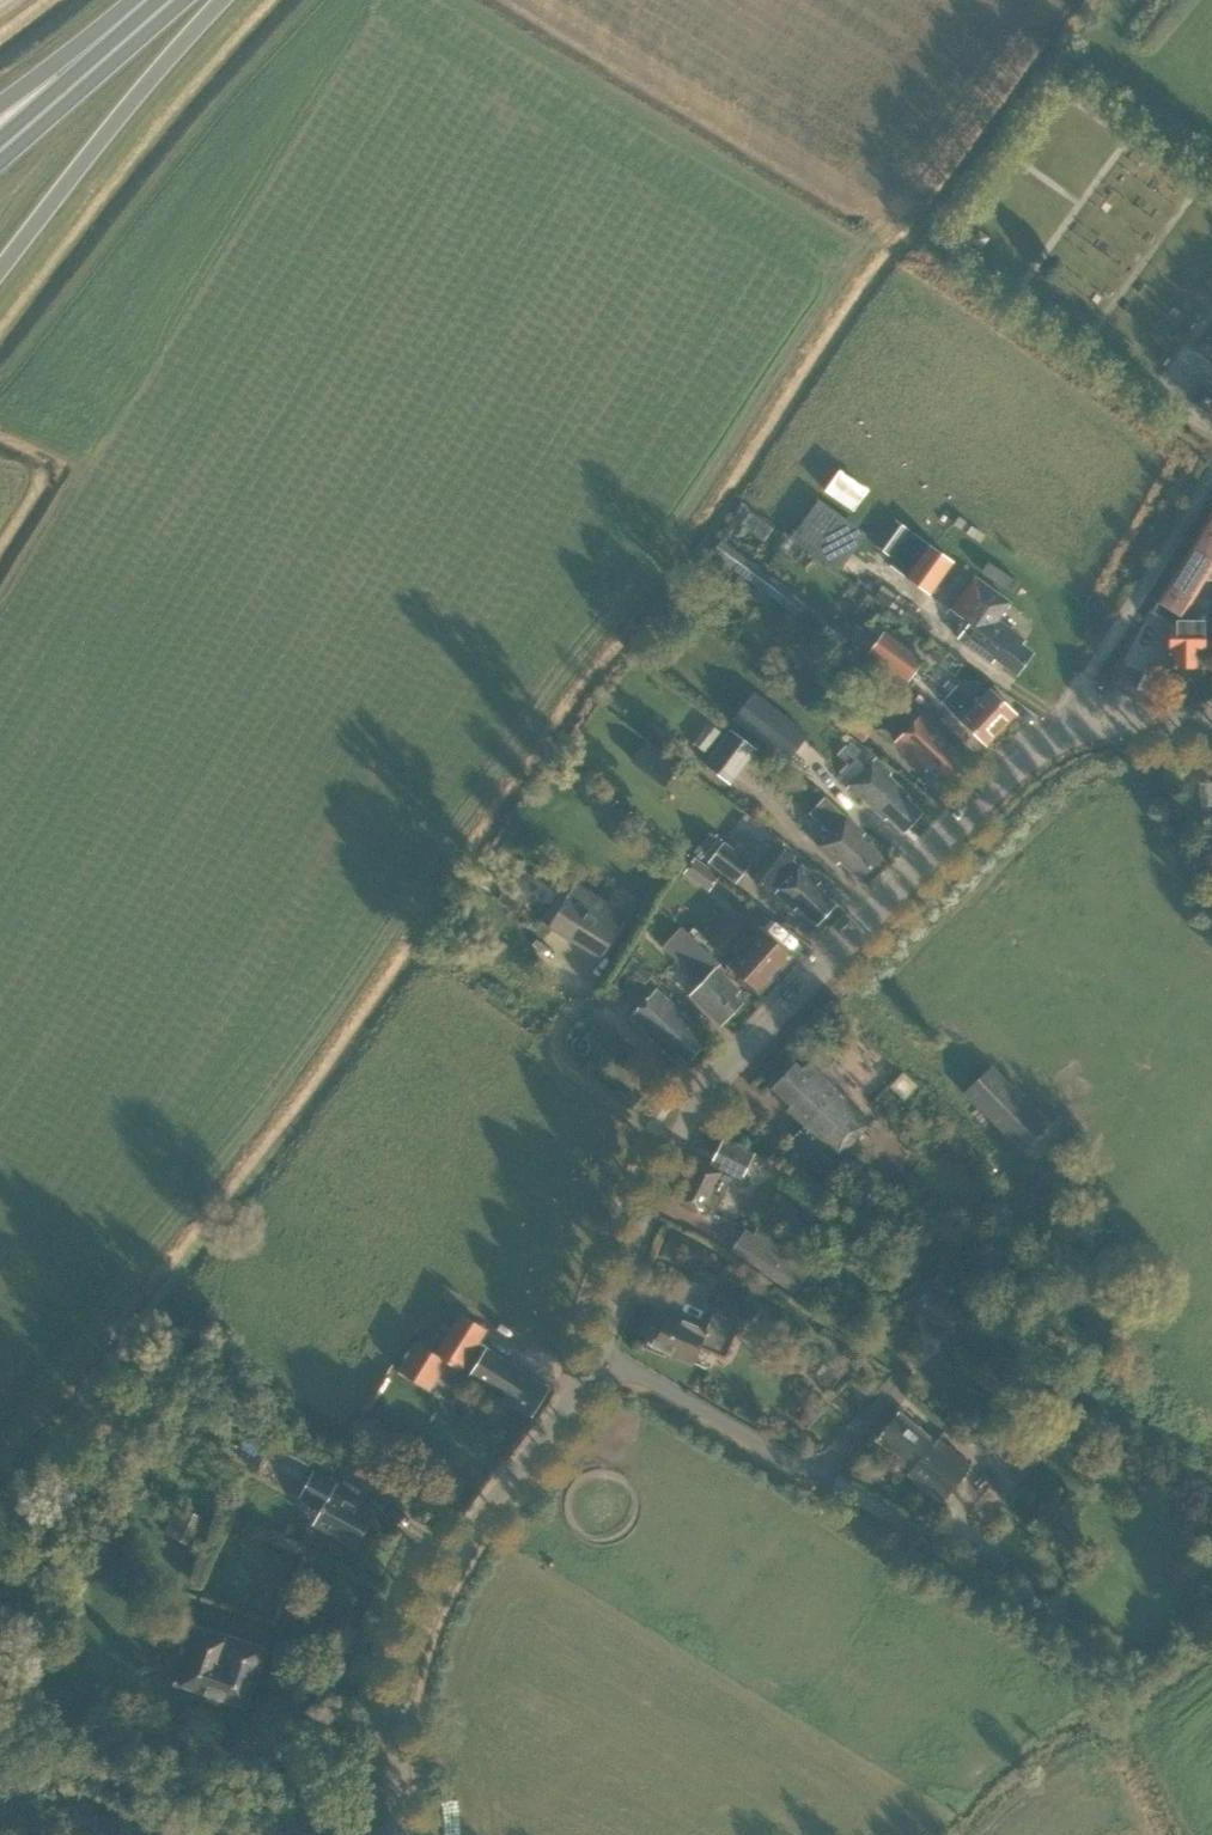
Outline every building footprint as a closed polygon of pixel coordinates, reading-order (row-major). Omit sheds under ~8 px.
[(1210,411),(1211,409),(1211,388),(1205,383),(1194,399),(1210,411)] [(817,504),(810,513),(858,546),(865,535),(817,504)] [(1204,615),(1179,614),(1211,562),(1211,511),(1203,527),(1151,610),(1169,620),(1168,643),(1173,643),(1172,667),(1204,667),(1204,615)] [(874,544),(889,555),(908,528),(894,518),(874,544)] [(799,527),(793,536),(839,571),(845,562),(799,527)] [(952,561),(911,533),(889,567),(930,594),(952,561)] [(793,593),(769,576),(722,540),(714,552),(784,605),(783,606),(841,650),(848,641),(803,607),(804,605),(791,595),(793,593)] [(971,622),(959,638),(991,662),(994,658),(1016,674),(1032,652),(1022,644),(1025,640),(996,619),(1009,601),(973,575),(950,607),(971,622)] [(882,584),(874,595),(888,606),(897,594),(882,584)] [(899,593),(888,607),(901,616),(910,605),(911,603),(910,602),(899,593)] [(865,653),(906,681),(921,659),(880,631),(865,653)] [(989,688),(976,702),(957,684),(940,701),(986,744),(1015,713),(989,688)] [(754,691),(732,719),(787,762),(809,734),(754,691)] [(847,711),(833,700),(824,711),(862,741),(873,727),(849,708),(847,711)] [(969,761),(920,715),(895,741),(924,770),(927,767),(947,785),(969,761)] [(757,749),(729,728),(703,763),(730,784),(757,749)] [(821,778),(831,764),(803,743),(793,757),(821,778)] [(887,816),(903,832),(921,812),(906,796),(908,794),(888,775),(891,772),(875,757),(846,787),(860,801),(862,798),(884,819),(887,816)] [(864,833),(846,815),(824,795),(808,812),(830,832),(817,846),(836,863),(840,860),(859,878),(881,855),(861,836),(864,833)] [(709,830),(695,850),(708,860),(722,841),(709,830)] [(707,861),(734,882),(750,862),(723,840),(722,841),(708,860),(707,861)] [(797,905),(816,923),(835,903),(815,885),(818,881),(782,847),(765,865),(783,882),(774,891),(793,909),(797,905)] [(696,880),(707,866),(695,857),(684,871),(696,880)] [(588,894),(574,885),(567,895),(548,925),(599,958),(618,928),(617,927),(625,914),(590,891),(588,894)] [(790,956),(769,937),(760,929),(754,936),(731,916),(708,942),(730,962),(728,964),(758,991),(790,956)] [(662,946),(676,959),(679,956),(694,940),(680,927),(662,946)] [(676,959),(675,960),(700,983),(690,994),(714,1017),(718,1012),(726,1019),(742,1002),(735,994),(739,989),(716,967),(719,963),(694,940),(679,956),(676,959)] [(606,980),(618,988),(628,975),(641,987),(653,975),(637,961),(625,952),(606,980)] [(629,1016),(650,1035),(674,1058),(679,1053),(687,1060),(703,1043),(695,1036),(700,1031),(655,988),(629,1016)] [(802,1068),(794,1061),(771,1086),(790,1104),(786,1108),(804,1125),(801,1128),(834,1159),(870,1122),(808,1062),(802,1068)] [(964,1090),(1021,1149),(1049,1121),(992,1063),(964,1090)] [(678,1197),(713,1215),(732,1177),(740,1181),(754,1152),(723,1137),(709,1164),(697,1158),(678,1197)] [(749,1238),(738,1254),(794,1292),(805,1276),(749,1238)] [(959,1283),(938,1264),(904,1301),(919,1313),(921,1311),(944,1331),(963,1313),(945,1298),(959,1283)] [(206,1309),(202,1311),(207,1316),(211,1320),(220,1312),(211,1304),(206,1309)] [(705,1329),(660,1310),(644,1346),(663,1355),(665,1350),(693,1361),(699,1345),(725,1356),(739,1322),(713,1311),(705,1329)] [(434,1353),(446,1361),(531,1415),(548,1387),(478,1342),(486,1328),(460,1312),(434,1353)] [(823,1325),(818,1334),(836,1346),(841,1338),(823,1325)] [(429,1389),(446,1361),(434,1353),(416,1342),(398,1370),(429,1389)] [(987,1420),(976,1409),(965,1420),(977,1431),(987,1420)] [(937,1437),(935,1440),(909,1419),(906,1422),(895,1413),(876,1436),(898,1454),(897,1460),(910,1470),(908,1472),(926,1487),(927,1486),(942,1498),(970,1464),(937,1437)] [(237,1455),(260,1466),(266,1452),(257,1448),(261,1439),(248,1433),(237,1455)] [(280,1467),(300,1478),(311,1457),(279,1441),(272,1455),(284,1461),(280,1467)] [(335,1482),(312,1470),(299,1494),(321,1506),(313,1522),(354,1544),(371,1513),(331,1491),(335,1482)] [(176,1505),(162,1531),(191,1546),(195,1539),(204,1543),(216,1516),(202,1509),(198,1517),(176,1505)] [(266,1646),(194,1623),(175,1682),(246,1706),(266,1646)]
